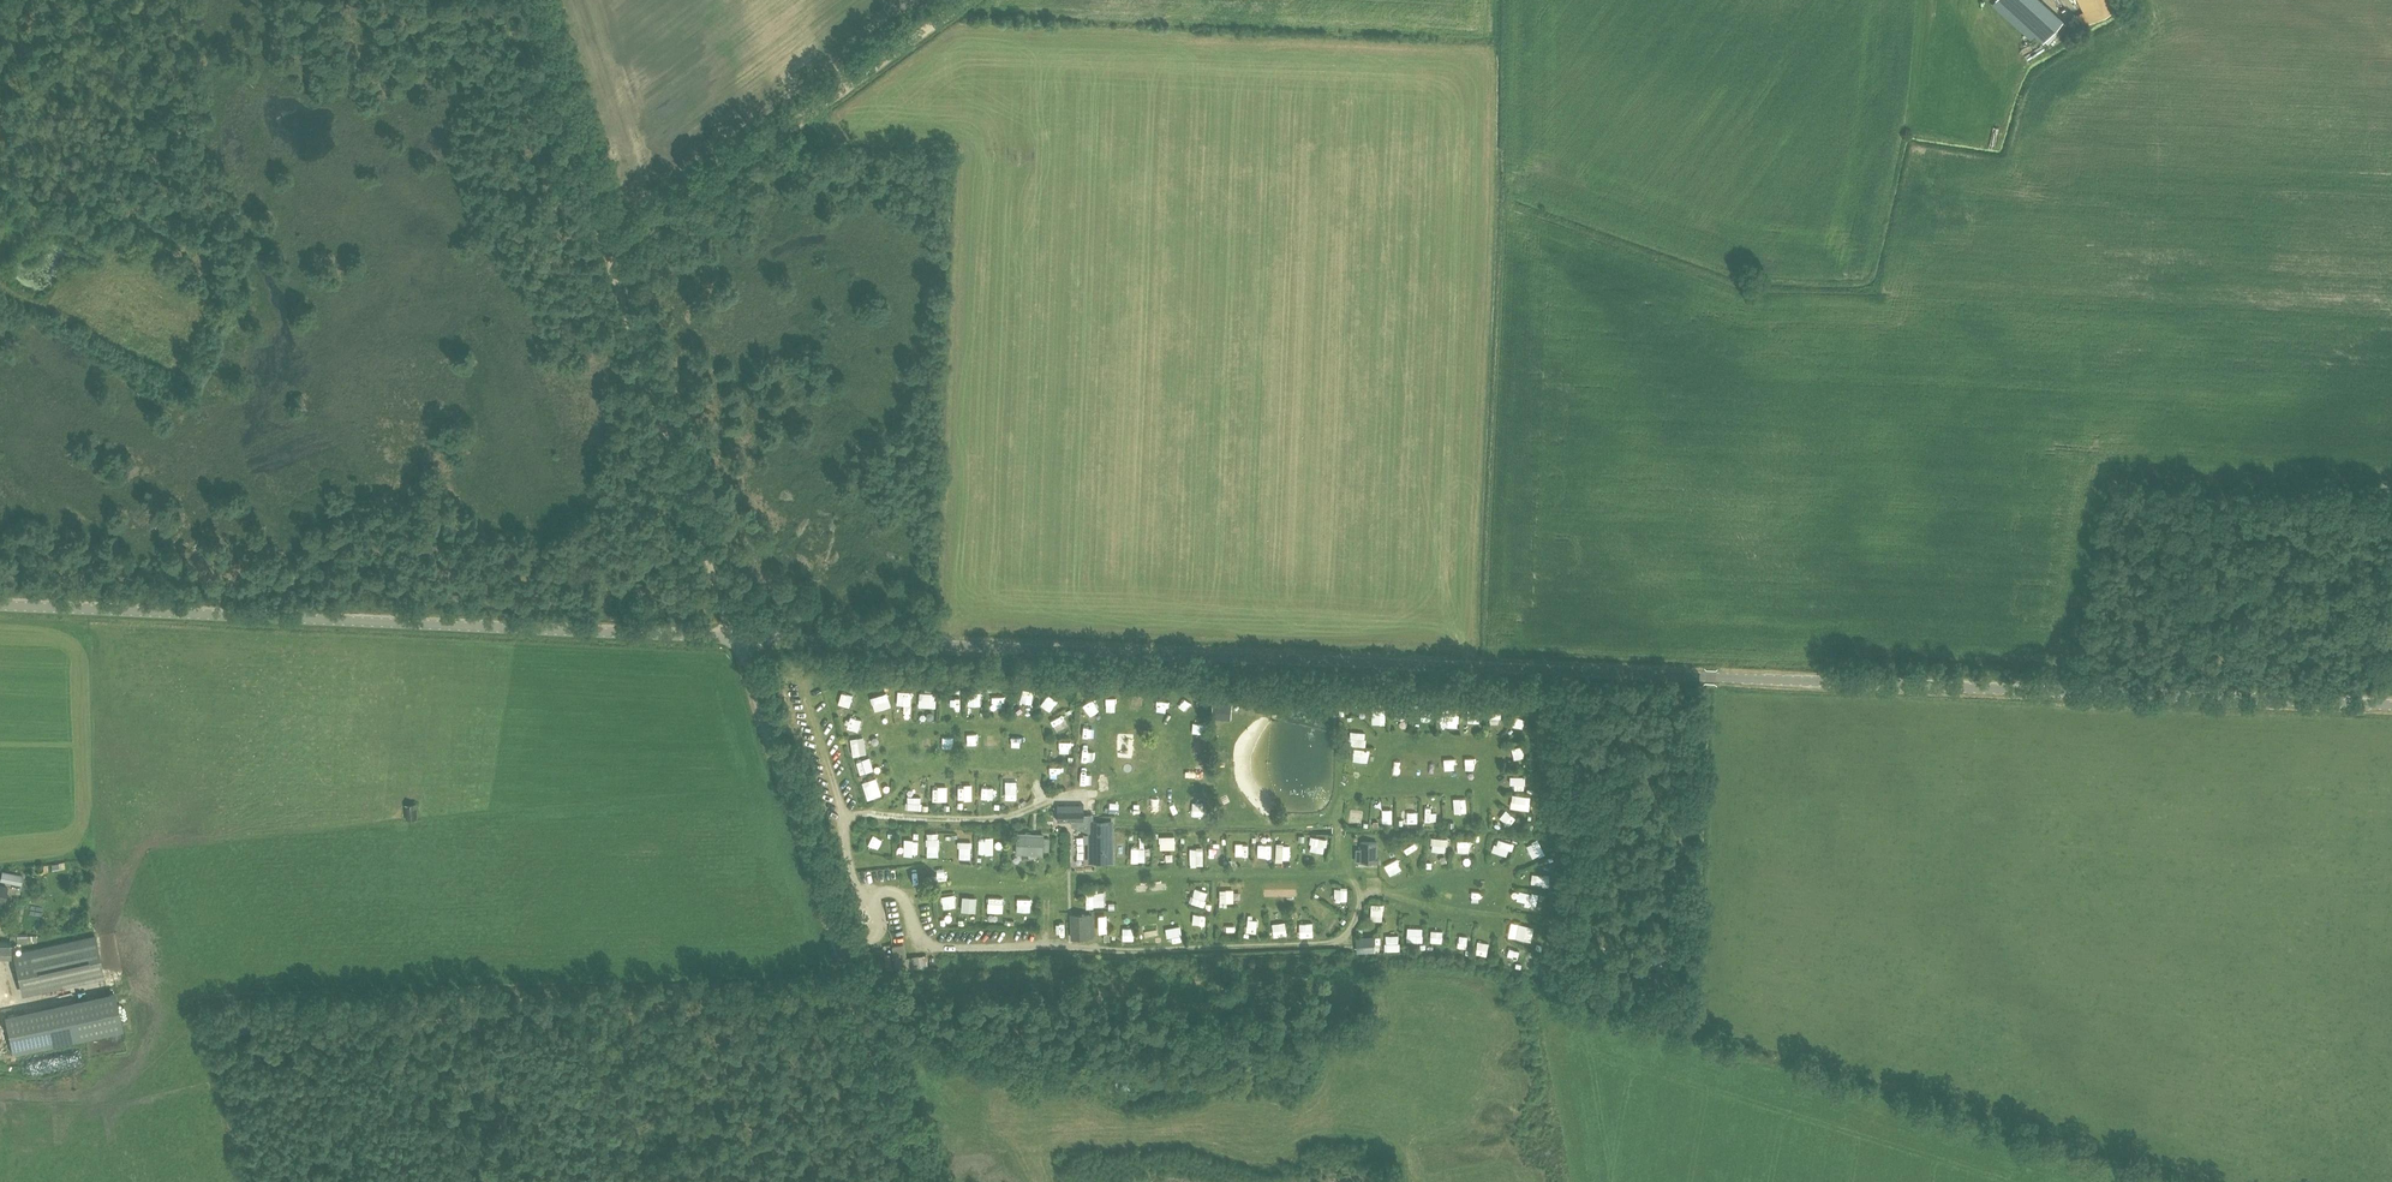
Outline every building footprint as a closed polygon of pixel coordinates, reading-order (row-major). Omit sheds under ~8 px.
[(2027,28),(2043,42),(2044,40),(2062,21),(2039,0),(1995,0),(2027,28)] [(2090,23),(2121,7),(2119,0),(2079,0),(2090,23)] [(904,702),(917,701),(916,690),(904,690),(904,702)] [(973,701),(983,702),(984,690),(974,690),(973,701)] [(1005,690),(996,691),(996,702),(1006,701),(1005,690)] [(880,707),(895,703),(891,691),(876,694),(880,707)] [(1050,692),(1046,704),(1057,708),(1062,696),(1050,692)] [(1109,696),(1108,708),(1121,709),(1121,696),(1109,696)] [(1399,702),(1399,717),(1414,717),(1414,702),(1399,702)] [(1376,705),(1376,721),(1391,720),(1391,704),(1376,705)] [(1423,706),(1424,718),(1440,718),(1439,705),(1423,706)] [(1473,706),(1472,719),(1486,719),(1487,707),(1473,706)] [(1445,719),(1463,719),(1463,707),(1445,707),(1445,719)] [(1494,709),(1494,721),(1506,721),(1506,709),(1494,709)] [(1527,725),(1529,715),(1518,712),(1516,722),(1527,725)] [(1370,742),(1370,728),(1354,728),(1354,742),(1370,742)] [(856,735),(857,751),(871,751),(870,734),(856,735)] [(1061,738),(1061,749),(1074,749),(1074,738),(1061,738)] [(1528,743),(1517,745),(1518,756),(1529,754),(1528,743)] [(1083,757),(1095,758),(1095,745),(1083,745),(1083,757)] [(862,758),(865,770),(877,767),(874,754),(862,758)] [(1054,776),(1070,776),(1070,762),(1054,762),(1054,776)] [(1529,786),(1528,773),(1516,773),(1517,786),(1529,786)] [(873,795),(886,791),(881,775),(868,779),(873,795)] [(1007,775),(1007,790),(1021,790),(1021,775),(1007,775)] [(976,782),(963,782),(963,796),(976,796),(976,782)] [(938,783),(938,797),(951,797),(951,783),(938,783)] [(1535,806),(1535,792),(1516,792),(1516,806),(1535,806)] [(1472,810),(1471,794),(1458,795),(1459,810),(1472,810)] [(1430,800),(1430,811),(1444,811),(1443,800),(1430,800)] [(1352,802),(1352,819),(1360,819),(1360,802),(1352,802)] [(1423,818),(1422,806),(1406,807),(1406,819),(1423,818)] [(1511,808),(1505,815),(1514,823),(1520,816),(1511,808)] [(1072,822),(1072,827),(1079,830),(1079,828),(1088,832),(1088,862),(1112,862),(1111,820),(1093,820),(1093,813),(1084,813),(1084,809),(1057,809),(1057,821),(1069,821),(1069,822),(1072,822)] [(884,847),(888,836),(875,831),(871,842),(884,847)] [(1165,846),(1180,845),(1180,832),(1164,833),(1165,846)] [(1438,833),(1436,847),(1452,849),(1453,835),(1438,833)] [(1315,848),(1331,848),(1331,834),(1315,834),(1315,848)] [(932,836),(933,849),(945,848),(944,835),(932,836)] [(1043,855),(1044,836),(1017,835),(1016,854),(1022,854),(1022,858),(1029,859),(1029,854),(1043,855)] [(1513,853),(1517,840),(1501,835),(1497,848),(1513,853)] [(923,850),(923,836),(910,836),(910,850),(923,850)] [(1192,837),(1193,851),(1206,850),(1206,836),(1192,837)] [(1238,838),(1239,853),(1254,852),(1253,837),(1238,838)] [(1403,842),(1406,848),(1418,844),(1415,837),(1403,842)] [(1464,837),(1464,850),(1476,850),(1476,837),(1464,837)] [(964,850),(976,851),(977,839),(964,838),(964,850)] [(1294,857),(1294,841),(1280,841),(1280,857),(1294,857)] [(1376,857),(1376,842),(1362,842),(1361,862),(1380,862),(1380,857),(1376,857)] [(1225,856),(1227,848),(1216,846),(1215,855),(1225,856)] [(1535,858),(1546,854),(1544,849),(1533,853),(1535,858)] [(1391,868),(1402,863),(1399,857),(1388,862),(1391,868)] [(2,870),(0,880),(21,884),(23,874),(2,870)] [(1240,887),(1240,898),(1248,897),(1247,886),(1240,887)] [(1198,888),(1197,901),(1210,902),(1211,890),(1198,888)] [(1112,902),(1111,891),(1100,891),(1101,903),(1112,902)] [(1350,901),(1351,892),(1343,891),(1342,900),(1350,901)] [(993,894),(993,907),(1008,907),(1008,894),(993,894)] [(1025,909),(1037,909),(1036,901),(1024,902),(1025,909)] [(1376,901),(1376,913),(1388,913),(1389,901),(1376,901)] [(1337,925),(1344,915),(1340,912),(1333,922),(1337,925)] [(1072,913),(1072,937),(1089,936),(1088,913),(1072,913)] [(1276,921),(1277,933),(1289,932),(1289,920),(1276,921)] [(1152,935),(1165,933),(1163,921),(1150,923),(1152,935)] [(1533,938),(1538,927),(1523,921),(1519,932),(1533,938)] [(1413,938),(1427,937),(1426,925),(1412,925),(1413,938)] [(1394,947),(1404,945),(1402,932),(1392,933),(1394,947)] [(13,953),(20,986),(102,968),(95,935),(13,953)] [(1525,959),(1532,961),(1537,951),(1530,949),(1525,959)] [(15,1051),(55,1042),(54,1038),(74,1034),(75,1037),(79,1036),(74,1016),(10,1031),(15,1051)] [(1136,1081),(1121,1084),(1122,1090),(1137,1088),(1136,1081)]
